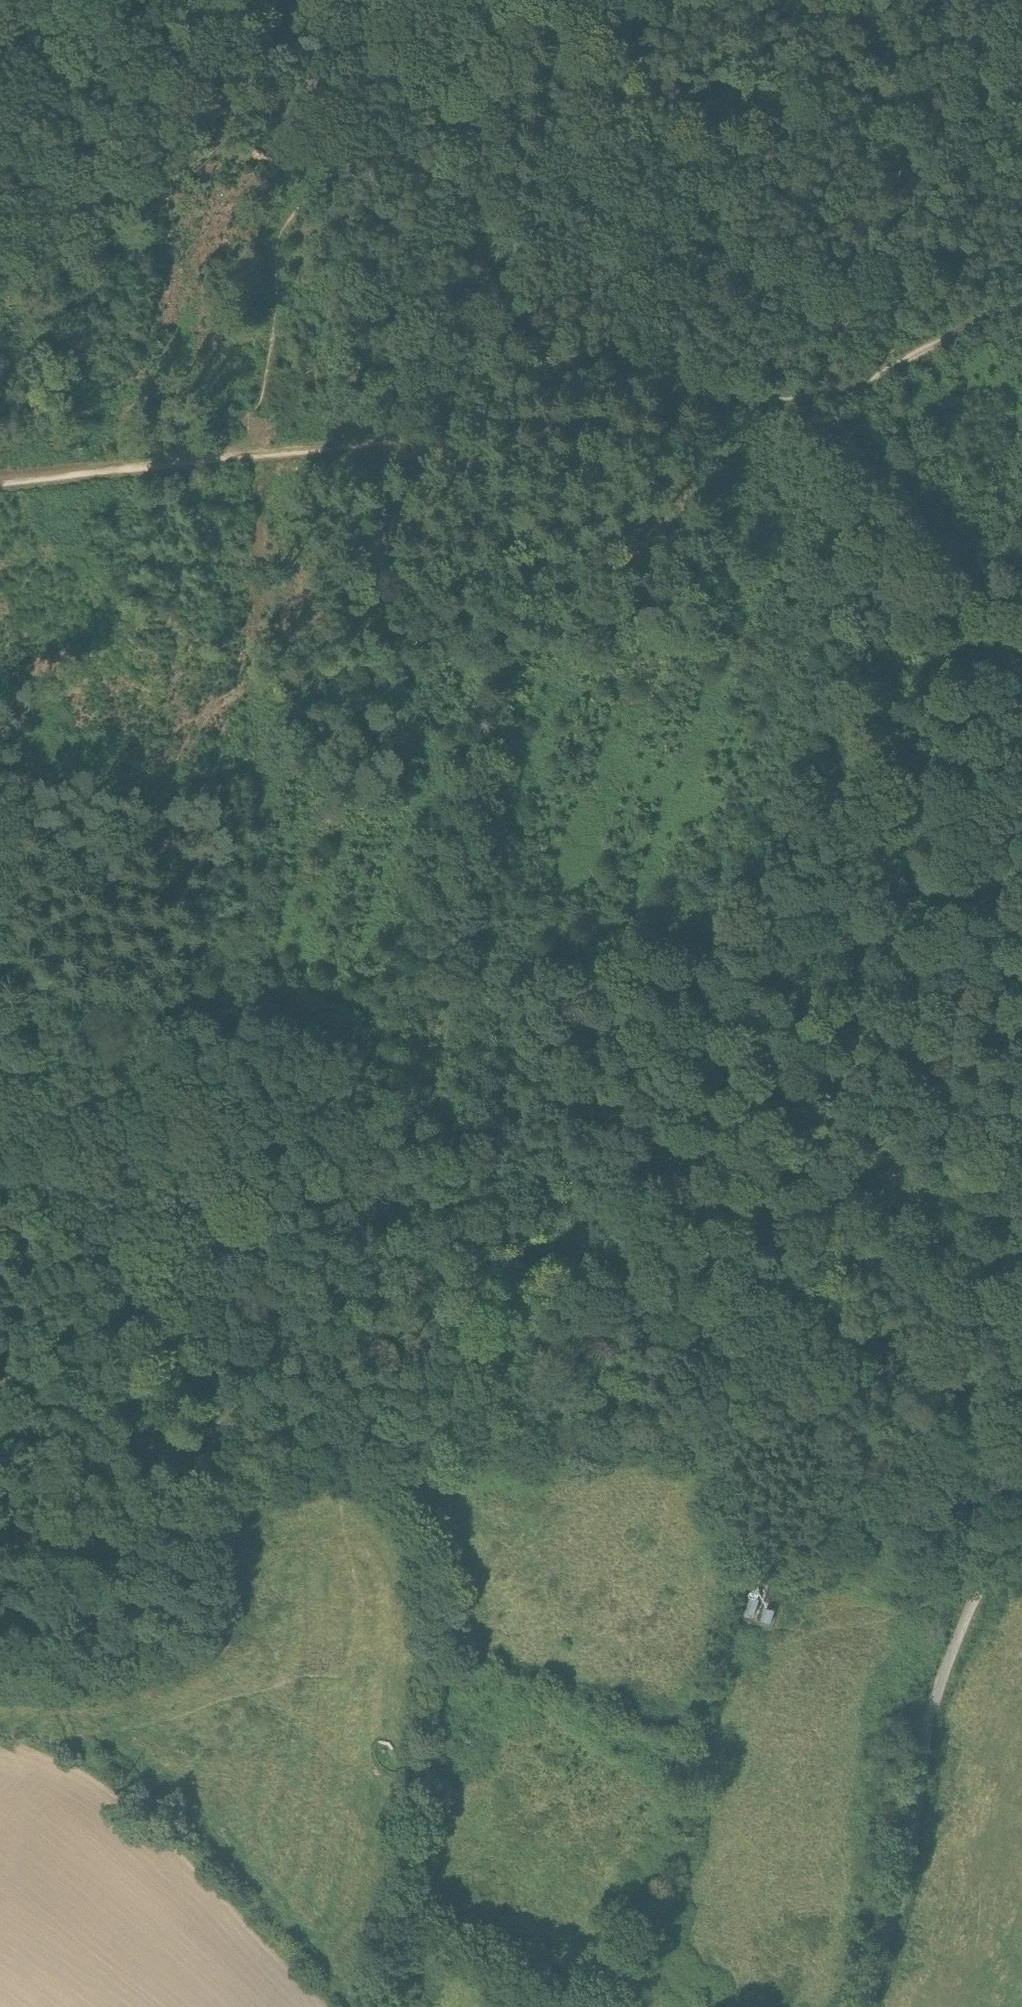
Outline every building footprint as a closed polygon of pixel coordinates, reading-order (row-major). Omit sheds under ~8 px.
[(739,1607),(735,1622),(744,1625),(748,1610),(739,1607)] [(757,1621),(753,1633),(762,1636),(766,1624),(757,1621)]
